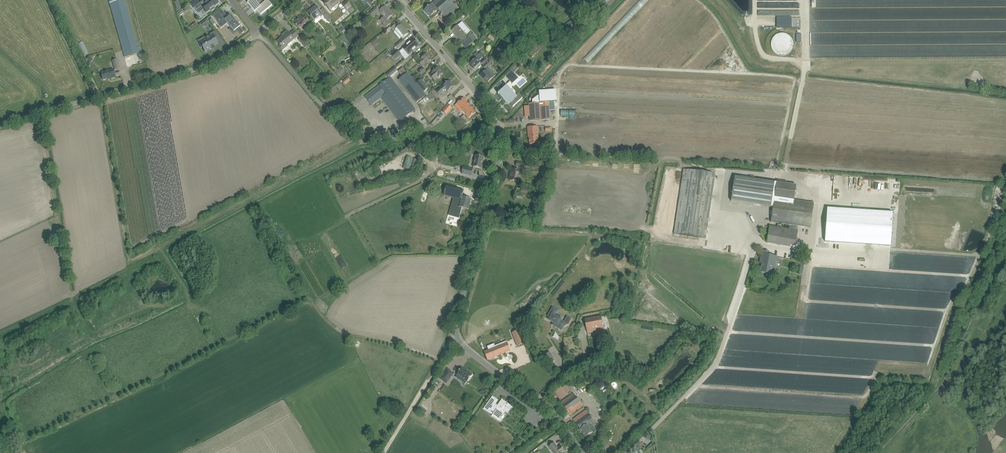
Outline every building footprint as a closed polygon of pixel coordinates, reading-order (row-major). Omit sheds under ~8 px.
[(139,53),(141,53),(140,47),(137,47),(124,0),(108,0),(125,57),(139,53)] [(191,4),(196,10),(201,6),(206,13),(210,10),(211,11),(215,8),(213,7),(218,3),(215,0),(209,0),(206,2),(205,0),(196,0),(191,4)] [(255,1),(256,0),(251,0),(248,3),(255,12),(257,10),(261,15),(272,5),(270,4),(267,1),(260,7),(255,1)] [(326,6),(327,5),(330,10),(339,2),(338,0),(325,0),(323,2),(325,4),(325,5),(326,6)] [(451,0),(436,0),(424,10),(430,17),(438,10),(445,18),(457,8),(451,0)] [(343,5),(351,14),(354,10),(347,1),(343,5)] [(310,16),(314,20),(320,15),(321,16),(323,14),(316,5),(308,12),(311,16),(310,16)] [(467,12),(470,16),(477,9),(474,6),(467,12)] [(385,7),(379,12),(384,18),(381,21),(386,27),(390,24),(387,20),(393,15),(390,12),(389,12),(385,7)] [(372,16),(379,10),(376,8),(369,13),(372,16)] [(217,13),(212,16),(217,22),(217,23),(219,25),(225,20),(227,23),(230,26),(230,27),(234,31),(240,26),(237,23),(236,23),(236,22),(230,15),(227,18),(225,15),(221,18),(217,13)] [(294,23),(297,27),(299,30),(306,24),(308,27),(312,24),(306,17),(303,19),(302,17),(299,20),(298,19),(294,23)] [(792,27),(792,17),(777,17),(777,27),(792,27)] [(566,25),(562,27),(567,33),(577,26),(573,22),(567,26),(566,25)] [(394,31),(395,30),(402,38),(409,33),(405,29),(405,30),(401,25),(398,28),(395,25),(392,28),(394,31)] [(465,48),(469,45),(477,38),(471,32),(470,32),(464,25),(460,28),(458,26),(452,30),(457,36),(458,35),(462,39),(460,42),(465,48)] [(283,37),(277,42),(280,45),(279,46),(283,51),(288,46),(288,45),(299,36),(294,30),(290,34),(288,31),(282,36),(283,37)] [(204,37),(197,41),(201,48),(202,47),(205,52),(211,49),(212,49),(214,48),(214,46),(218,44),(216,41),(213,36),(217,34),(215,31),(209,34),(210,36),(208,37),(208,36),(205,38),(204,37)] [(305,48),(309,45),(302,37),(298,40),(305,48)] [(396,47),(395,48),(396,50),(406,42),(403,39),(396,46),(396,47)] [(409,55),(419,46),(417,43),(418,42),(416,40),(415,40),(414,39),(399,52),(401,55),(405,59),(410,56),(409,55)] [(536,47),(529,54),(532,57),(545,45),(540,40),(535,45),(536,47)] [(399,52),(398,50),(391,55),(395,60),(401,55),(399,52)] [(475,69),(478,65),(481,63),(479,61),(484,56),(481,52),(479,54),(480,55),(476,58),(470,64),(475,69)] [(725,52),(717,57),(720,62),(728,57),(725,52)] [(418,62),(422,67),(425,64),(426,65),(431,60),(427,54),(418,62)] [(492,64),(489,61),(483,67),(486,70),(492,64)] [(387,75),(389,78),(398,71),(395,67),(387,75)] [(416,103),(426,95),(424,93),(416,84),(415,81),(412,78),(408,73),(407,73),(403,68),(398,71),(402,77),(398,80),(416,103)] [(438,68),(434,71),(432,73),(433,73),(430,76),(434,81),(443,73),(438,68)] [(488,83),(491,79),(495,76),(489,68),(481,75),(488,83)] [(110,79),(115,77),(113,69),(101,73),(103,80),(110,78),(110,79)] [(516,75),(511,70),(505,76),(510,81),(516,75)] [(381,98),(400,122),(415,109),(391,77),(365,97),(371,105),(381,98)] [(980,89),(983,82),(970,77),(967,83),(980,89)] [(421,80),(416,84),(424,93),(429,89),(421,80)] [(427,96),(426,97),(421,101),(424,104),(429,100),(437,98),(446,90),(447,92),(454,86),(450,81),(436,92),(434,90),(432,92),(427,96)] [(506,88),(504,86),(500,90),(502,92),(500,94),(509,104),(510,104),(513,107),(523,98),(522,97),(522,98),(520,96),(519,95),(516,97),(507,88),(506,88)] [(463,111),(465,114),(461,118),(466,124),(470,121),(468,118),(469,118),(476,113),(464,98),(455,105),(461,112),(463,111)] [(452,107),(450,105),(453,102),(452,100),(451,100),(448,104),(442,111),(446,115),(452,107)] [(554,102),(529,104),(530,121),(550,120),(550,111),(555,111),(554,102)] [(530,145),(535,144),(538,144),(537,139),(538,139),(538,127),(528,127),(528,138),(529,138),(530,145)] [(377,140),(389,138),(387,130),(375,133),(377,140)] [(408,152),(404,164),(413,167),(417,155),(408,152)] [(482,169),(484,157),(476,155),(473,167),(482,169)] [(518,182),(520,170),(523,171),(524,163),(517,162),(516,166),(517,167),(516,169),(511,168),(509,180),(513,181),(514,181),(518,182)] [(473,169),(463,167),(462,174),(472,176),(473,169)] [(683,169),(674,234),(706,238),(715,174),(683,169)] [(822,169),(821,189),(828,189),(829,183),(831,183),(832,180),(829,180),(829,177),(827,177),(827,169),(822,169)] [(735,176),(731,201),(773,207),(771,222),(810,228),(814,203),(794,200),(796,185),(787,184),(787,181),(777,180),(777,182),(735,176)] [(459,217),(462,208),(469,210),(472,200),(462,197),(464,190),(447,186),(445,192),(454,195),(455,196),(452,215),(459,217)] [(993,200),(1000,201),(1003,187),(996,186),(993,200)] [(827,216),(825,242),(890,246),(893,213),(887,212),(887,220),(827,216)] [(768,237),(767,243),(790,247),(790,245),(795,245),(798,231),(797,231),(798,228),(790,226),(789,230),(770,226),(769,232),(767,232),(766,236),(768,237)] [(766,276),(770,277),(771,274),(774,275),(777,257),(768,255),(768,252),(763,250),(760,263),(763,264),(761,272),(760,272),(766,273),(766,276)] [(553,325),(559,328),(560,326),(563,328),(565,323),(560,320),(561,319),(554,315),(557,310),(553,308),(548,317),(550,318),(549,320),(554,323),(553,325)] [(601,317),(585,320),(588,333),(604,330),(601,317)] [(519,331),(514,333),(516,340),(515,341),(517,346),(524,344),(519,331)] [(488,360),(511,351),(508,344),(503,345),(502,343),(495,346),(495,347),(484,352),(488,360)] [(555,360),(548,350),(542,354),(549,364),(555,360)] [(469,372),(462,367),(457,375),(463,380),(462,382),(465,384),(467,382),(473,374),(469,372)] [(451,371),(447,368),(440,379),(447,383),(454,374),(451,372),(451,371)] [(563,387),(555,393),(560,399),(568,394),(563,387)] [(561,403),(570,416),(583,406),(573,393),(561,403)] [(498,400),(493,396),(484,409),(487,411),(489,409),(494,413),(493,415),(500,420),(502,418),(503,418),(504,417),(503,416),(504,415),(503,414),(505,412),(508,413),(512,407),(513,407),(502,399),(498,404),(499,405),(498,406),(495,404),(498,400)] [(593,432),(591,429),(596,424),(586,410),(573,420),(580,429),(580,430),(586,437),(593,432)] [(561,452),(564,451),(561,446),(558,448),(554,443),(549,447),(554,452),(561,452)]
